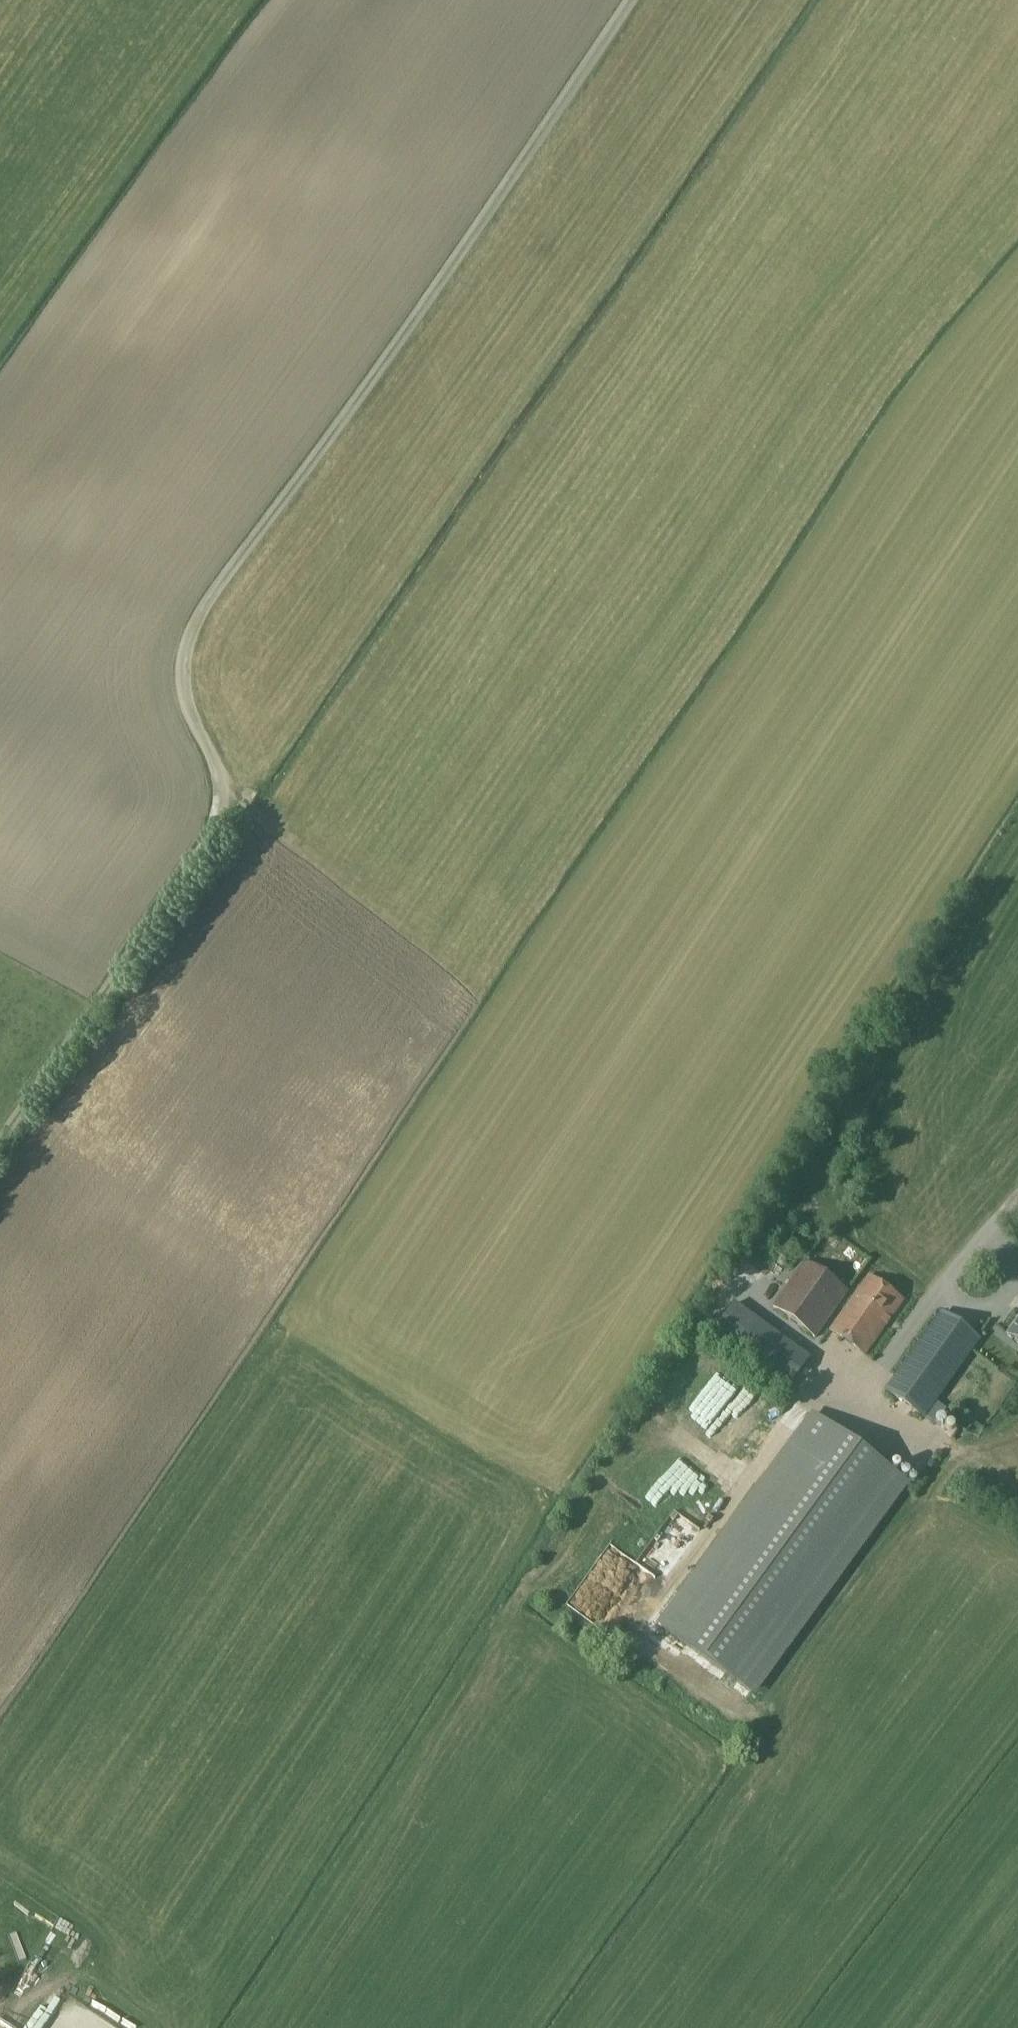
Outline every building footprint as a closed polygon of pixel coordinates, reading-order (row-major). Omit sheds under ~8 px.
[(815,1337),(848,1293),(806,1263),(775,1307),(815,1337)] [(866,1354),(904,1301),(869,1277),(831,1331),(866,1354)] [(735,1306),(710,1341),(785,1395),(810,1359),(735,1306)] [(1005,1336),(1017,1345),(1017,1318),(1005,1336)] [(935,1423),(944,1410),(932,1401),(959,1363),(925,1339),(888,1390),(935,1423)] [(812,1415),(658,1627),(756,1696),(910,1487),(812,1415)]
